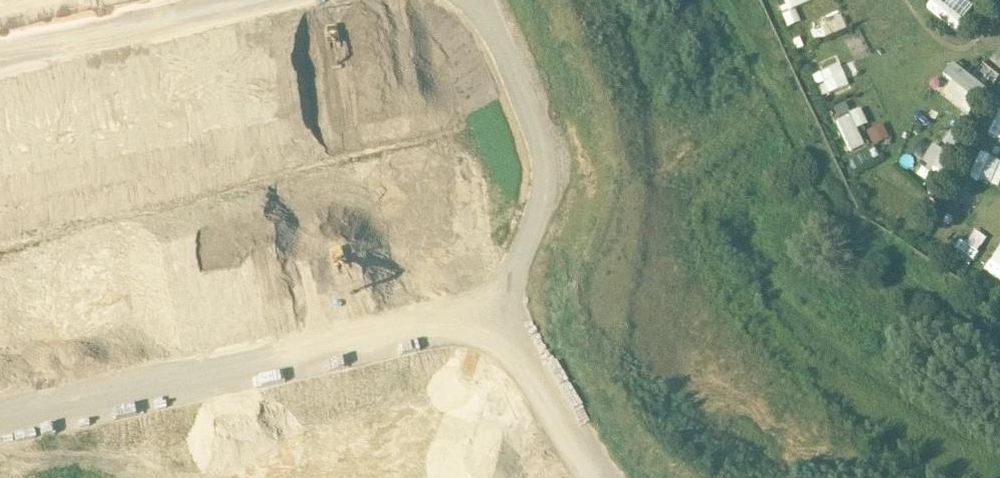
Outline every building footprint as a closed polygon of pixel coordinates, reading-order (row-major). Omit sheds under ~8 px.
[(790,15),(824,0),(784,0),(790,15)] [(928,8),(957,32),(965,23),(937,0),(935,0),(928,8)] [(839,9),(811,19),(819,39),(846,29),(839,9)] [(848,78),(859,72),(853,60),(842,66),(848,78)] [(954,64),(945,75),(977,100),(985,89),(954,64)] [(815,72),(821,94),(848,88),(842,65),(815,72)] [(990,132),(999,136),(999,109),(990,132)] [(961,116),(944,142),(957,150),(974,124),(961,116)] [(850,117),(837,124),(851,154),(864,148),(850,117)] [(874,145),(889,139),(883,123),(867,130),(874,145)] [(941,179),(955,156),(934,143),(920,165),(941,179)] [(995,186),(999,177),(999,159),(983,150),(971,172),(995,186)] [(958,206),(970,213),(979,198),(968,191),(958,206)] [(999,277),(999,253),(989,271),(999,277)]
